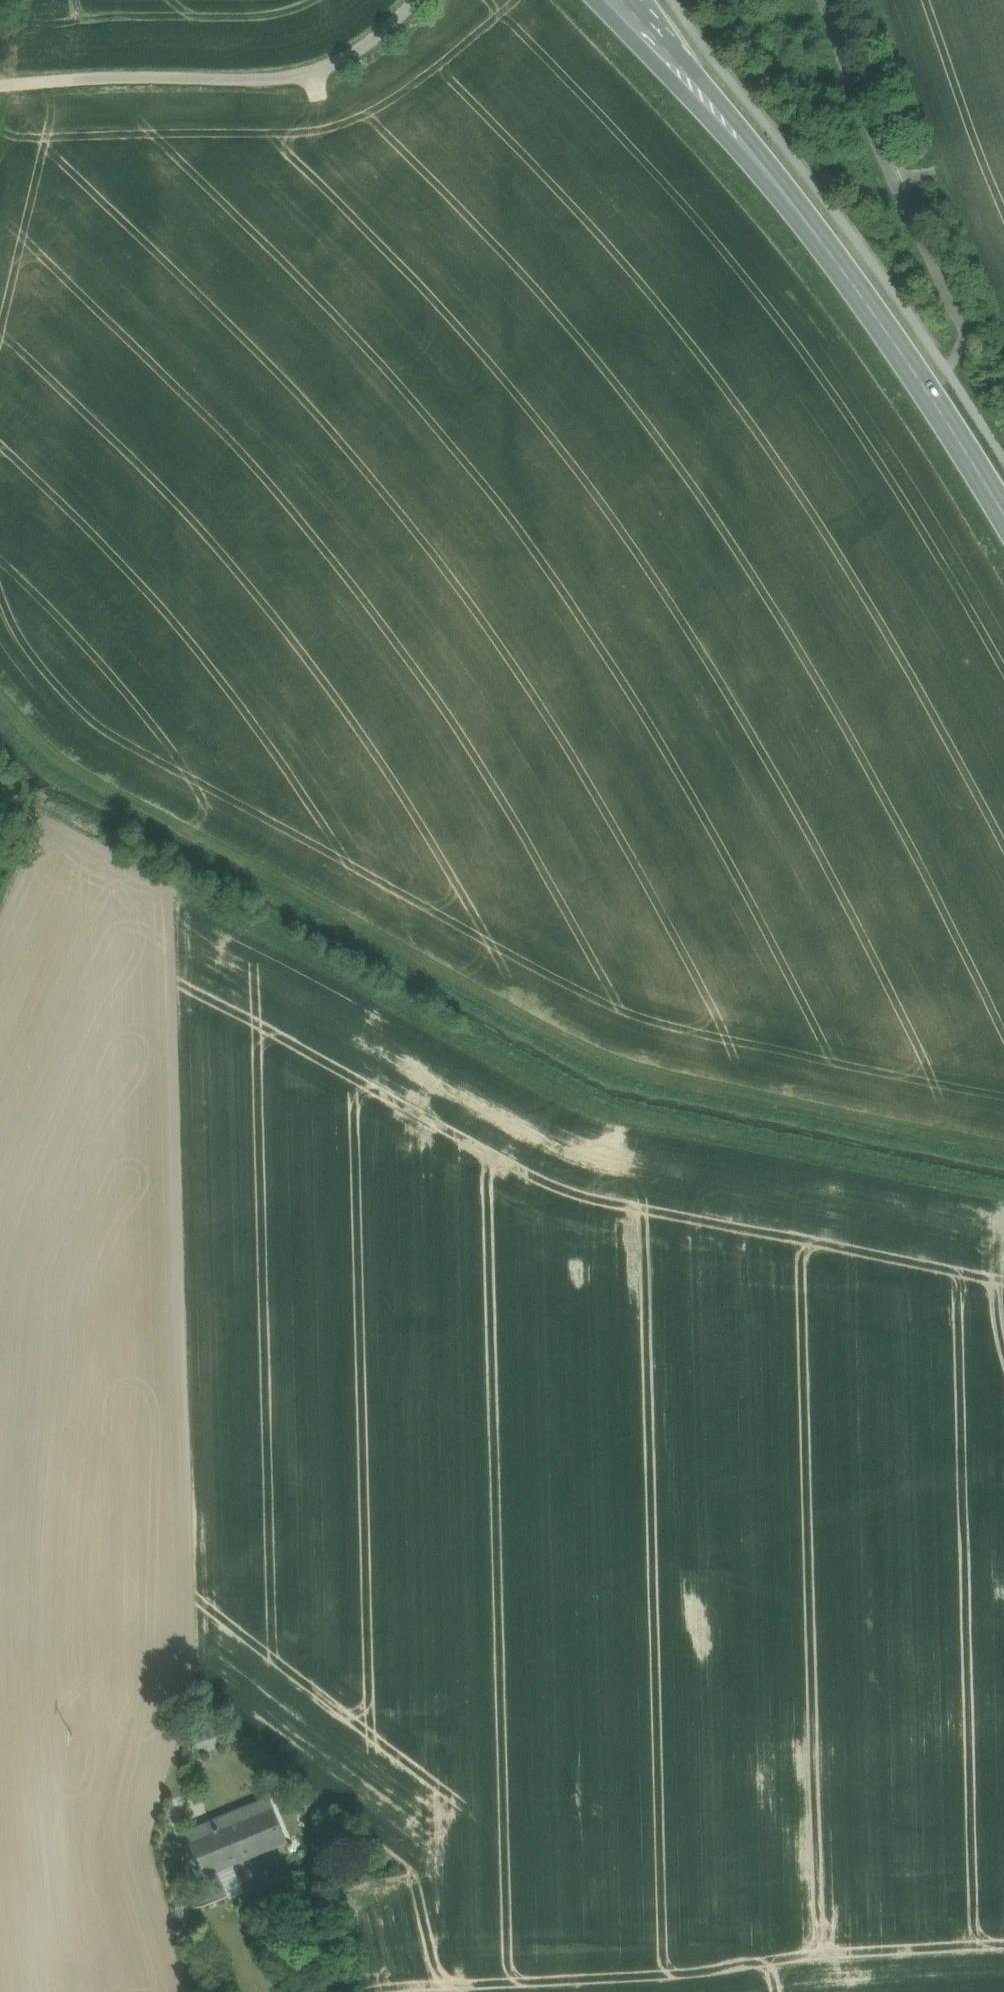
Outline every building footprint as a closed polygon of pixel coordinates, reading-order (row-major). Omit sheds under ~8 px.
[(234,1821),(186,1840),(201,1875),(287,1839),(269,1800),(235,1814),(234,1821)]
